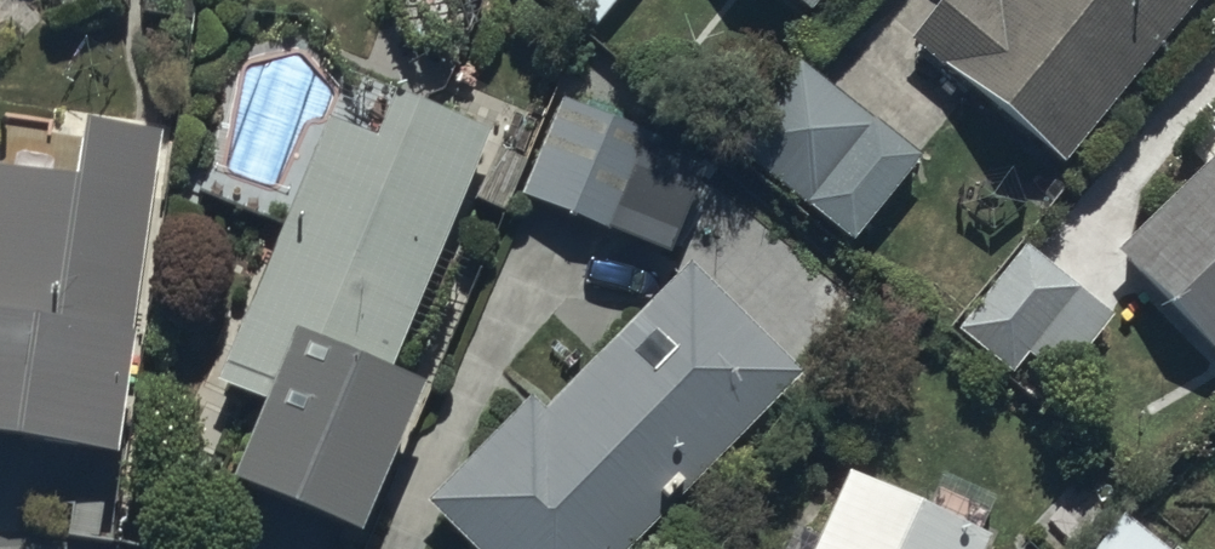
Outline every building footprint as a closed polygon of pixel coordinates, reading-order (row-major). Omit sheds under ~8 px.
[(599,45),(635,0),(544,0),(599,45)] [(828,0),(765,0),(802,31),(828,0)] [(1212,0),(1004,0),(998,8),(988,0),(948,0),(903,60),(1074,187),(1212,0)] [(795,66),(722,148),(851,262),(923,179),(795,66)] [(493,150),(397,110),(378,156),(328,135),(238,354),(219,346),(185,427),(229,446),(244,409),(277,423),(238,517),(316,548),(375,548),(429,416),(390,400),(493,150)] [(656,150),(562,110),(521,211),(613,249),(619,237),(664,256),(694,185),(650,166),(656,150)] [(157,147),(85,139),(79,193),(0,184),(0,474),(123,488),(138,357),(133,356),(157,147)] [(1108,263),(1214,378),(1214,164),(1108,263)] [(1016,253),(949,339),(1011,389),(1027,369),(1059,394),(1111,328),(1016,253)] [(800,390),(686,279),(545,424),(533,412),(425,524),(451,548),(646,548),(800,390)] [(938,488),(924,527),(845,485),(817,548),(979,548),(995,512),(938,488)] [(1102,548),(1153,548),(1123,524),(1102,548)]
